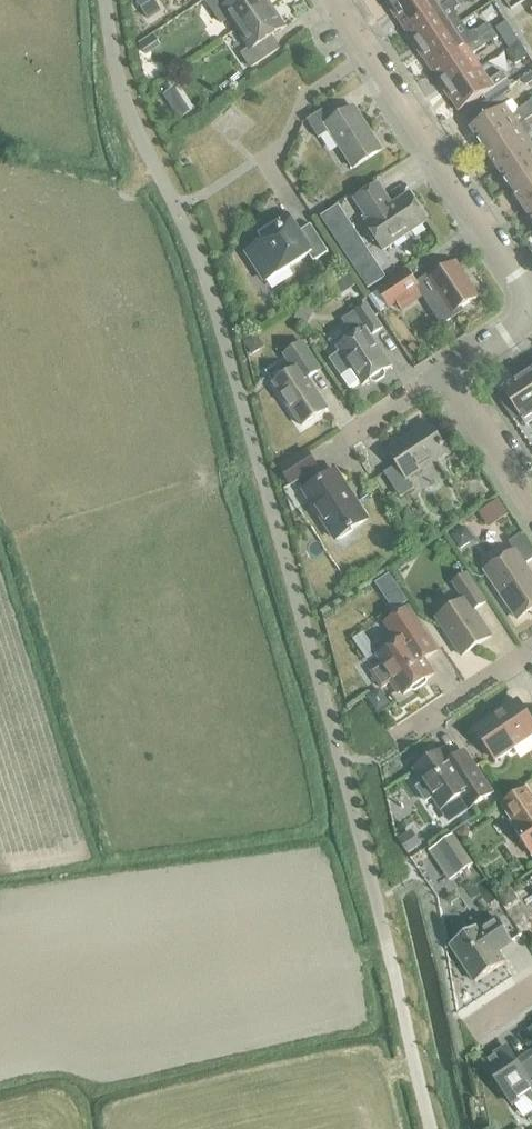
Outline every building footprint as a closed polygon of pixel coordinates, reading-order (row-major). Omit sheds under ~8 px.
[(139,8),(151,0),(133,0),(139,8)] [(238,30),(270,7),(266,0),(211,0),(207,2),(222,24),(230,18),(238,30)] [(392,12),(410,0),(385,0),(392,12)] [(406,32),(454,0),(438,0),(436,1),(435,0),(410,0),(392,12),(406,32)] [(419,52),(454,28),(445,16),(459,7),(458,6),(467,0),(454,0),(406,32),(419,52)] [(270,7),(238,30),(250,49),(242,55),(251,68),(274,53),(266,41),(285,28),(270,7)] [(419,52),(433,72),(493,32),(488,24),(476,33),(462,41),(454,28),(419,52)] [(433,72),(445,92),(481,69),(472,56),(498,39),(493,32),(433,72)] [(152,35),(138,45),(142,52),(157,43),(152,35)] [(481,69),(446,92),(459,112),(483,96),(487,103),(509,88),(511,87),(507,81),(502,73),(489,82),(481,69)] [(509,88),(487,103),(492,110),(506,100),(503,96),(511,92),(509,88)] [(465,117),(473,128),(470,129),(483,149),(531,115),(531,101),(516,112),(517,113),(512,116),(505,106),(495,113),(492,110),(487,103),(465,117)] [(182,106),(172,113),(178,121),(188,114),(182,106)] [(307,121),(318,140),(330,132),(353,169),(381,152),(354,108),(337,119),(329,107),(307,121)] [(497,168),(531,145),(525,136),(530,132),(529,131),(531,129),(531,115),(483,149),(497,168)] [(510,189),(531,174),(531,146),(531,145),(497,168),(510,189)] [(524,209),(531,203),(531,174),(510,189),(524,209)] [(365,223),(384,252),(428,222),(409,194),(392,205),(378,184),(354,200),(368,221),(365,223)] [(531,222),(531,203),(524,209),(531,222)] [(337,206),(320,218),(349,261),(367,289),(384,277),(366,250),(337,206)] [(264,242),(248,252),(267,282),(309,255),(314,263),(329,253),(311,225),(300,232),(290,218),(281,224),(279,223),(259,236),(264,242)] [(465,312),(462,308),(478,297),(456,264),(434,278),(431,274),(417,283),(407,270),(376,291),(389,310),(417,290),(442,326),(465,312)] [(347,275),(335,283),(341,293),(354,285),(347,275)] [(302,305),(294,319),(305,325),(312,311),(302,305)] [(354,338),(338,349),(351,370),(341,376),(350,390),(360,383),(363,386),(391,367),(371,336),(382,329),(367,306),(355,314),(343,322),(354,338)] [(245,344),(252,355),(264,348),(256,336),(245,344)] [(307,379),(321,370),(304,344),(285,356),(295,372),(274,385),(290,408),(301,427),(328,409),(315,391),(307,379)] [(524,377),(531,389),(531,371),(524,377)] [(524,377),(503,391),(505,395),(500,398),(499,399),(514,422),(521,417),(526,425),(531,422),(531,389),(524,377)] [(384,474),(400,499),(414,489),(407,479),(447,453),(429,424),(388,452),(397,466),(384,474)] [(281,469),(291,485),(317,468),(307,452),(281,469)] [(305,492),(336,540),(367,520),(356,503),(352,506),(332,474),(305,492)] [(480,514),(487,525),(506,512),(498,502),(480,514)] [(485,572),(517,620),(531,610),(531,576),(525,565),(531,561),(531,552),(521,535),(509,543),(515,552),(485,572)] [(473,611),(485,603),(467,576),(454,584),(465,601),(437,619),(462,656),(491,637),(473,611)] [(400,587),(385,597),(394,611),(409,601),(400,587)] [(371,672),(382,688),(392,682),(391,685),(397,693),(399,693),(401,692),(404,696),(433,676),(413,645),(426,636),(408,609),(386,624),(399,643),(378,657),(383,664),(371,672)] [(496,761),(531,736),(531,722),(517,701),(475,730),(496,761)] [(417,788),(426,802),(433,797),(441,810),(461,796),(470,809),(492,794),(474,766),(460,776),(443,751),(415,770),(424,783),(417,788)] [(531,856),(531,798),(526,789),(502,805),(516,826),(513,828),(531,856)] [(464,826),(454,833),(461,843),(467,839),(468,831),(464,826)] [(408,832),(395,841),(405,856),(418,847),(408,832)] [(429,852),(450,881),(473,865),(452,835),(429,852)] [(507,890),(496,897),(504,908),(514,901),(507,890)] [(450,945),(476,983),(505,964),(496,951),(502,947),(503,948),(513,942),(497,919),(482,929),(480,926),(450,945)] [(528,1054),(527,1055),(530,1059),(519,1067),(507,1048),(485,1063),(512,1105),(525,1097),(531,1103),(531,1060),(528,1054)]
